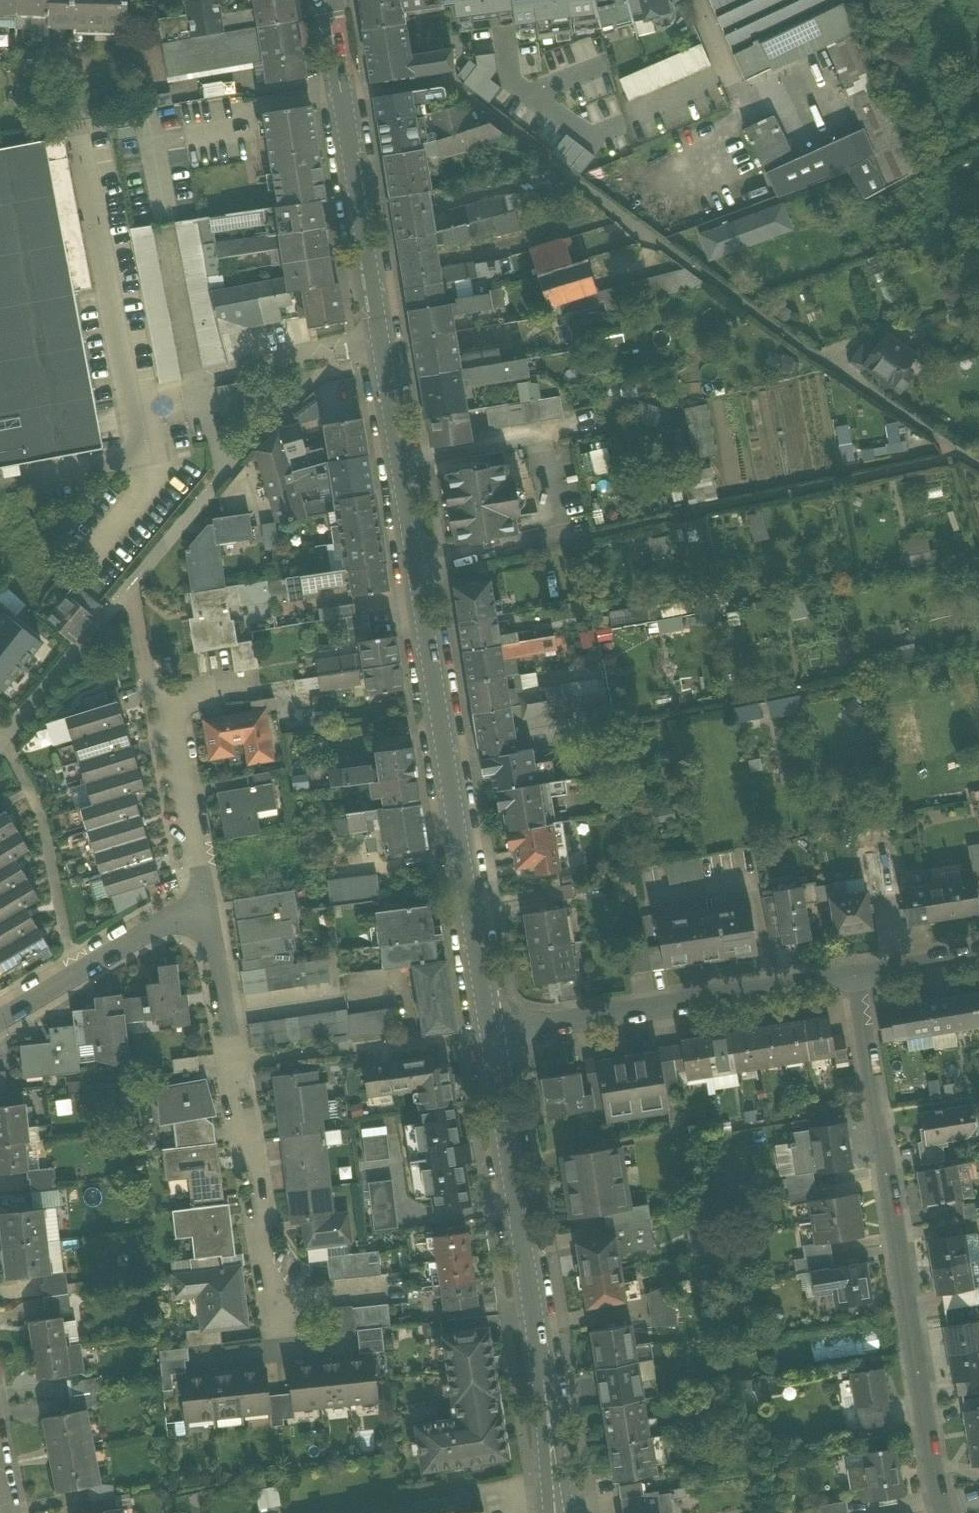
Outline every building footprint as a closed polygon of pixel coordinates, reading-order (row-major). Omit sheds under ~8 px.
[(17,17),(17,0),(0,0),(0,17),(17,17)] [(17,17),(17,28),(17,29),(33,29),(33,36),(43,36),(43,41),(49,42),(49,27),(49,0),(17,0),(17,17)] [(127,30),(127,10),(128,0),(49,0),(49,27),(127,30)] [(193,37),(222,32),(217,0),(182,0),(183,2),(187,5),(188,5),(189,14),(193,37)] [(222,32),(259,26),(255,0),(217,0),(222,32)] [(259,26),(297,20),(294,0),(255,0),(259,26)] [(364,29),(405,23),(403,11),(442,6),(441,0),(359,0),(364,29)] [(514,16),(516,16),(514,0),(441,0),(442,6),(442,7),(455,5),(457,24),(514,16)] [(516,16),(514,16),(516,31),(537,28),(539,40),(573,36),(573,31),(601,27),(594,0),(514,0),(516,16)] [(635,24),(634,22),(628,0),(594,0),(601,27),(601,28),(613,25),(614,29),(635,24)] [(634,22),(652,17),(654,21),(660,26),(670,24),(674,15),(673,4),(669,1),(668,0),(628,0),(634,22)] [(828,41),(853,29),(840,0),(709,0),(746,80),(777,66),(828,41)] [(158,19),(162,44),(193,37),(189,14),(158,19)] [(17,17),(0,17),(0,27),(17,28),(17,17)] [(303,55),(297,20),(259,26),(265,60),(303,55)] [(373,83),(413,76),(410,56),(409,48),(405,25),(405,23),(364,29),(373,83)] [(265,61),(265,60),(259,26),(222,32),(193,37),(162,44),(168,77),(265,61)] [(878,154),(871,156),(885,188),(916,172),(853,29),(828,41),(866,127),(878,154)] [(629,101),(710,66),(701,44),(620,80),(629,101)] [(409,48),(410,56),(418,54),(417,46),(409,48)] [(453,49),(418,54),(410,56),(413,76),(444,71),(453,70),(453,49)] [(465,82),(463,85),(489,105),(502,88),(491,80),(497,72),(495,54),(475,56),(476,67),(465,82)] [(265,61),(269,84),(284,81),(306,78),(303,55),(265,60),(265,61)] [(465,82),(476,67),(469,61),(458,76),(465,82)] [(236,93),(235,80),(203,82),(204,95),(236,93)] [(441,87),(411,92),(413,102),(419,101),(421,104),(447,100),(445,89),(442,88),(441,87)] [(59,96),(66,120),(103,115),(99,90),(59,96)] [(375,98),(379,122),(415,116),(413,102),(411,92),(375,98)] [(433,113),(439,139),(469,130),(464,103),(433,113)] [(325,199),(320,164),(311,106),(265,113),(274,172),(280,207),(321,201),(325,200),(325,199)] [(110,118),(113,131),(136,126),(134,114),(110,118)] [(379,122),(385,156),(421,150),(420,145),(415,116),(379,122)] [(744,129),(761,164),(780,156),(789,152),(772,117),(745,129),(744,129)] [(490,123),(469,130),(439,139),(437,140),(440,155),(441,158),(512,140),(490,123)] [(832,143),(847,169),(847,170),(851,177),(864,198),(866,199),(885,188),(871,156),(878,154),(866,127),(832,143)] [(566,134),(551,153),(561,161),(576,142),(566,134)] [(75,290),(75,292),(93,288),(65,140),(47,144),(51,162),(60,161),(62,169),(64,180),(70,178),(73,189),(91,287),(75,290)] [(426,157),(440,155),(437,140),(424,144),(424,150),(426,157)] [(50,459),(102,449),(104,447),(97,407),(75,292),(75,290),(91,287),(73,189),(70,178),(64,180),(62,169),(60,161),(51,162),(47,144),(47,143),(45,141),(0,149),(0,468),(50,459)] [(576,142),(561,161),(571,168),(585,149),(576,142)] [(777,196),(847,170),(847,169),(832,143),(793,160),(784,164),(766,173),(777,196)] [(595,157),(585,149),(571,168),(580,175),(580,176),(595,157)] [(431,191),(426,157),(424,150),(421,150),(385,156),(391,197),(428,191),(429,192),(431,191)] [(789,152),(780,156),(784,164),(793,160),(789,152)] [(766,173),(784,164),(780,156),(761,164),(766,173)] [(391,197),(398,239),(434,233),(435,233),(433,217),(429,192),(428,191),(391,197)] [(504,196),(509,213),(515,211),(511,195),(504,196)] [(448,211),(449,215),(451,228),(467,224),(483,219),(491,217),(509,213),(504,196),(448,211)] [(280,207),(277,208),(276,207),(220,216),(210,217),(212,232),(267,224),(279,222),(281,234),(326,227),(321,201),(280,207)] [(701,235),(710,259),(791,230),(782,205),(701,235)] [(521,230),(515,211),(509,213),(491,217),(495,232),(496,237),(521,230)] [(435,233),(451,228),(449,215),(433,217),(435,233)] [(491,217),(483,219),(487,234),(495,232),(491,217)] [(176,224),(204,368),(228,362),(221,333),(214,307),(214,306),(212,291),(210,277),(204,244),(199,219),(176,222),(176,224)] [(471,238),(487,234),(483,219),(467,224),(471,238)] [(267,224),(269,235),(281,234),(279,222),(267,224)] [(445,244),(471,238),(467,224),(451,228),(435,233),(434,233),(437,245),(445,244)] [(152,225),(131,229),(160,383),(181,379),(152,225)] [(326,227),(281,234),(283,247),(285,262),(330,256),(326,227)] [(437,245),(434,233),(398,239),(401,260),(406,288),(442,282),(437,245)] [(283,247),(281,234),(269,235),(214,243),(217,258),(271,249),(283,247)] [(530,249),(538,276),(572,265),(569,253),(564,239),(530,249)] [(285,262),(283,247),(271,249),(274,265),(286,263),(285,262)] [(584,249),(569,253),(572,265),(588,260),(584,249)] [(286,263),(288,277),(212,291),(214,306),(290,292),(303,289),(334,283),(330,256),(285,262),(286,263)] [(499,260),(475,263),(478,278),(502,274),(499,260)] [(588,260),(572,265),(538,276),(547,308),(597,292),(588,260)] [(454,281),(478,278),(475,263),(452,267),(454,281)] [(597,292),(602,313),(707,285),(686,268),(597,292)] [(406,288),(410,311),(446,305),(446,304),(442,282),(406,288)] [(303,289),(306,306),(308,316),(310,327),(345,321),(339,283),(334,284),(334,283),(303,289)] [(456,302),(446,304),(446,305),(410,311),(414,338),(455,331),(452,315),(493,308),(492,308),(503,306),(499,287),(488,290),(489,293),(455,298),(456,302)] [(221,333),(228,362),(239,359),(250,357),(243,329),(282,321),(280,307),(293,305),(290,292),(214,306),(214,307),(221,333)] [(301,317),(308,316),(306,306),(300,307),(301,317)] [(414,338),(420,377),(461,371),(459,357),(455,331),(414,338)] [(867,364),(887,378),(895,384),(901,374),(914,356),(886,337),(875,353),(867,364)] [(863,345),(855,356),(867,364),(875,353),(863,345)] [(516,346),(499,349),(502,364),(526,360),(527,360),(525,347),(517,348),(516,346)] [(461,371),(502,364),(499,349),(465,355),(465,356),(459,357),(461,371)] [(861,373),(867,364),(855,356),(849,365),(861,373)] [(502,364),(461,371),(464,386),(471,385),(472,386),(529,376),(526,360),(502,364)] [(420,377),(427,417),(468,410),(464,386),(461,371),(420,377)] [(887,395),(898,403),(913,382),(901,374),(895,384),(893,385),(887,395)] [(893,385),(895,384),(887,378),(885,380),(886,384),(889,386),(893,385)] [(218,387),(228,436),(252,431),(242,382),(218,387)] [(298,425),(298,426),(323,416),(314,394),(294,415),(297,425),(298,425)] [(486,407),(490,430),(566,417),(561,396),(534,401),(534,400),(510,404),(510,403),(486,407)] [(687,405),(690,455),(714,454),(712,404),(687,405)] [(468,410),(427,417),(431,443),(455,438),(456,444),(473,441),(468,410)] [(325,426),(329,453),(331,462),(368,455),(362,420),(325,426)] [(899,421),(887,422),(888,446),(873,447),(874,453),(908,452),(907,439),(899,440),(899,421)] [(847,423),(838,425),(844,458),(854,456),(847,423)] [(281,430),(289,460),(305,455),(306,454),(306,453),(298,426),(298,425),(297,425),(281,430)] [(303,504),(299,491),(298,491),(293,472),(289,460),(281,430),(280,430),(257,452),(265,480),(277,523),(307,518),(303,504)] [(329,462),(331,462),(329,453),(324,454),(323,450),(306,453),(306,454),(305,455),(309,468),(329,462)] [(309,468),(305,455),(289,460),(293,472),(309,468)] [(333,485),(335,499),(374,493),(368,455),(331,462),(329,462),(333,485)] [(309,468),(293,472),(298,491),(299,491),(333,485),(329,462),(309,468)] [(454,526),(457,543),(472,541),(472,543),(483,541),(483,539),(517,533),(515,515),(521,515),(515,481),(509,482),(506,465),(446,475),(449,491),(447,492),(449,504),(451,504),(452,508),(452,513),(450,514),(452,526),(454,526)] [(687,469),(688,498),(715,498),(714,468),(687,469)] [(335,499),(338,512),(376,506),(374,493),(335,499)] [(335,499),(313,503),(316,516),(338,512),(335,499)] [(303,504),(307,518),(316,516),(313,503),(303,504)] [(333,526),(336,543),(381,535),(376,506),(338,512),(339,525),(333,526)] [(192,593),(196,592),(226,588),(220,543),(254,538),(250,513),(214,518),(214,523),(209,524),(186,551),(192,593)] [(276,522),(264,522),(265,547),(276,546),(276,522)] [(927,534),(902,542),(910,566),(935,558),(927,534)] [(345,557),(346,569),(349,569),(386,563),(381,535),(336,543),(338,558),(345,557)] [(386,563),(349,569),(351,581),(353,594),(390,589),(386,563)] [(346,569),(285,579),(288,599),(319,595),(317,588),(345,584),(345,582),(351,581),(349,569),(346,569)] [(285,579),(277,580),(278,591),(270,593),(271,597),(271,602),(288,599),(285,579)] [(267,581),(238,586),(241,604),(259,601),(259,598),(271,597),(270,593),(278,591),(277,580),(267,581)] [(454,587),(459,622),(496,615),(491,581),(479,583),(479,582),(468,584),(468,585),(454,587)] [(68,594),(95,617),(103,607),(76,584),(67,595),(68,595),(68,594)] [(238,586),(226,588),(196,592),(201,617),(189,619),(196,653),(207,651),(219,648),(231,646),(237,645),(233,620),(230,621),(228,606),(241,604),(238,586)] [(15,615),(25,604),(7,587),(0,595),(0,601),(15,615)] [(47,620),(74,642),(95,617),(68,594),(68,595),(47,620)] [(333,607),(335,618),(355,615),(354,604),(333,607)] [(5,690),(42,643),(4,613),(0,618),(0,686),(5,690)] [(346,618),(348,629),(371,625),(369,614),(346,618)] [(660,632),(684,628),(681,614),(657,618),(660,632)] [(459,622),(464,651),(501,645),(500,637),(496,615),(459,622)] [(337,619),(341,641),(350,640),(348,629),(346,618),(337,619)] [(372,636),(371,625),(348,629),(350,640),(372,636)] [(504,634),(500,637),(501,645),(501,646),(509,644),(509,643),(519,642),(517,630),(504,634)] [(360,642),(361,654),(363,668),(401,663),(397,636),(360,642)] [(553,636),(533,639),(535,653),(555,650),(553,637),(553,636)] [(553,637),(555,650),(564,648),(562,636),(553,637)] [(509,644),(511,658),(535,653),(533,639),(519,642),(509,643),(509,644)] [(255,642),(242,644),(247,670),(259,667),(255,642)] [(235,672),(247,670),(242,644),(237,645),(231,646),(235,672)] [(464,651),(469,683),(506,676),(501,646),(501,645),(464,651)] [(318,676),(363,668),(361,654),(316,661),(318,676)] [(401,663),(363,668),(365,677),(367,694),(404,689),(401,663)] [(360,678),(365,677),(363,668),(318,676),(321,690),(361,684),(360,678)] [(518,674),(506,676),(508,689),(512,688),(514,698),(509,699),(511,707),(518,706),(516,692),(520,692),(518,674)] [(469,683),(474,713),(511,707),(509,699),(514,698),(512,688),(508,689),(506,676),(469,683)] [(297,680),(298,691),(319,688),(318,677),(297,680)] [(516,692),(518,706),(546,701),(567,698),(567,697),(565,685),(520,692),(516,692)] [(83,699),(87,711),(110,704),(106,692),(83,699)] [(601,692),(574,696),(576,709),(580,731),(602,727),(606,722),(601,692)] [(569,710),(576,709),(574,696),(567,697),(567,698),(569,710)] [(251,701),(253,713),(265,711),(276,709),(274,697),(251,701)] [(569,711),(569,710),(567,698),(546,701),(548,714),(569,711)] [(65,718),(72,740),(124,724),(118,701),(110,704),(87,711),(65,718)] [(548,714),(546,701),(518,706),(520,719),(521,720),(522,720),(549,716),(548,714)] [(513,720),(520,719),(518,706),(511,707),(513,720)] [(474,713),(478,745),(516,738),(513,720),(511,707),(474,713)] [(245,741),(249,763),(273,758),(265,711),(253,713),(205,722),(211,758),(232,754),(231,743),(245,741)] [(72,740),(65,718),(47,723),(53,746),(72,740)] [(72,740),(79,762),(131,745),(124,724),(72,740)] [(478,745),(480,757),(517,751),(516,738),(478,745)] [(79,762),(86,784),(138,767),(131,745),(79,762)] [(345,785),(372,781),(417,775),(413,746),(376,752),(379,769),(373,770),(373,768),(370,766),(343,770),(345,785)] [(497,790),(538,784),(535,764),(533,749),(517,751),(480,757),(483,777),(493,775),(496,790),(497,790)] [(535,764),(538,784),(541,784),(549,783),(554,782),(551,762),(535,764)] [(86,784),(92,805),(133,793),(145,790),(138,767),(86,784)] [(330,772),(332,787),(345,785),(343,770),(330,772)] [(246,775),(248,787),(272,783),(270,771),(246,775)] [(374,800),(375,810),(378,809),(422,804),(417,775),(372,781),(374,790),(367,790),(369,801),(374,800)] [(565,781),(554,782),(549,783),(551,796),(567,794),(565,781)] [(217,793),(225,839),(261,833),(257,811),(277,808),(272,783),(248,787),(217,793)] [(549,783),(541,784),(544,804),(551,803),(550,797),(551,796),(549,783)] [(92,805),(86,784),(71,788),(78,809),(81,808),(92,805)] [(508,829),(508,830),(547,824),(544,804),(541,784),(538,784),(497,790),(500,810),(504,809),(507,829),(508,829)] [(81,808),(88,831),(140,815),(133,793),(92,805),(81,808)] [(552,812),(551,803),(544,804),(547,824),(555,823),(555,821),(554,812),(552,812)] [(422,804),(378,809),(381,825),(383,841),(389,840),(390,852),(429,847),(422,804)] [(368,826),(381,825),(378,809),(375,810),(348,813),(350,832),(368,830),(368,826)] [(18,831),(6,811),(0,814),(0,842),(18,831)] [(337,815),(339,836),(350,835),(350,832),(348,813),(337,815)] [(88,831),(95,853),(147,837),(140,815),(88,831)] [(567,867),(564,849),(556,850),(554,838),(563,837),(562,836),(560,821),(555,821),(555,823),(547,824),(508,830),(511,849),(515,848),(518,867),(536,864),(537,872),(559,869),(559,868),(567,867)] [(18,831),(0,842),(0,869),(16,860),(30,852),(18,831)] [(565,835),(562,836),(563,837),(554,838),(556,850),(564,849),(569,848),(571,846),(573,844),(573,841),(572,838),(570,836),(567,835),(565,835)] [(95,853),(102,874),(154,859),(147,837),(95,853)] [(888,850),(876,852),(884,895),(896,893),(888,850)] [(872,897),(884,895),(876,852),(864,854),(872,897)] [(662,864),(666,884),(702,877),(698,857),(662,864)] [(161,881),(154,859),(102,874),(108,895),(109,897),(111,896),(145,886),(161,881)] [(16,860),(0,869),(0,896),(28,879),(16,860)] [(96,900),(108,895),(102,874),(89,878),(96,900)] [(619,876),(621,887),(631,885),(629,874),(619,876)] [(327,882),(330,906),(332,905),(379,900),(376,876),(327,882)] [(28,879),(0,896),(0,922),(26,908),(40,899),(28,879)] [(927,888),(928,888),(933,919),(978,911),(978,902),(975,880),(944,885),(943,881),(926,883),(927,888)] [(799,885),(799,887),(803,886),(806,903),(818,901),(816,887),(815,882),(799,885)] [(844,882),(816,887),(818,901),(830,899),(830,897),(846,894),(844,882)] [(548,888),(550,902),(574,898),(572,884),(548,888)] [(145,886),(111,896),(118,915),(149,897),(145,886)] [(812,939),(806,903),(803,886),(799,887),(773,891),(774,896),(781,938),(783,944),(812,939)] [(907,923),(933,919),(928,888),(927,888),(902,892),(907,923)] [(237,908),(246,960),(260,957),(284,953),(283,951),(281,937),(289,936),(286,922),(297,920),(291,890),(241,899),(242,907),(237,908)] [(867,891),(846,894),(830,897),(830,899),(836,935),(874,928),(867,891)] [(762,898),(770,940),(781,938),(774,896),(762,898)] [(380,946),(381,946),(435,939),(433,919),(431,905),(375,912),(377,925),(380,946)] [(661,946),(664,967),(665,967),(758,953),(751,905),(750,905),(658,919),(657,919),(661,946)] [(26,908),(0,922),(0,949),(37,927),(26,908)] [(526,914),(531,949),(570,943),(564,908),(526,914)] [(37,927),(0,949),(0,971),(2,975),(49,947),(37,927)] [(438,962),(435,939),(381,946),(384,969),(413,965),(438,962)] [(575,979),(570,943),(531,949),(537,985),(575,979)] [(661,946),(648,948),(652,971),(665,968),(665,967),(664,967),(661,946)] [(627,975),(652,971),(648,948),(623,952),(627,975)] [(260,957),(262,969),(293,964),(291,950),(283,951),(284,953),(260,957)] [(327,959),(293,964),(262,969),(241,972),(245,995),(331,981),(327,959)] [(446,961),(438,962),(413,965),(424,1034),(457,1030),(446,961)] [(150,996),(123,998),(126,1022),(156,1019),(157,1025),(172,1023),(173,1027),(191,1025),(189,1006),(182,1006),(177,964),(159,966),(160,982),(148,984),(150,996)] [(73,1011),(75,1026),(77,1046),(100,1043),(102,1060),(130,1056),(126,1022),(123,998),(123,994),(95,997),(96,1008),(73,1011)] [(955,1030),(978,1026),(973,994),(950,998),(955,1030)] [(931,1033),(955,1030),(950,998),(926,1002),(931,1033)] [(907,1038),(931,1033),(926,1002),(901,1006),(907,1038)] [(895,1040),(907,1038),(901,1006),(890,1008),(890,1012),(895,1040)] [(396,1007),(349,1015),(351,1032),(352,1039),(400,1031),(396,1007)] [(252,1047),(351,1032),(349,1015),(348,1009),(249,1025),(252,1047)] [(878,1014),(883,1042),(895,1040),(890,1012),(878,1014)] [(829,1018),(804,1022),(810,1058),(834,1054),(835,1054),(833,1038),(829,1018)] [(804,1022),(780,1026),(786,1062),(810,1058),(804,1022)] [(80,1071),(77,1046),(75,1026),(50,1028),(52,1042),(21,1046),(24,1068),(54,1065),(55,1074),(80,1071)] [(780,1026),(755,1030),(761,1066),(786,1062),(780,1026)] [(755,1030),(731,1034),(737,1070),(761,1066),(755,1030)] [(931,1033),(933,1048),(934,1050),(958,1046),(955,1030),(931,1033)] [(931,1033),(907,1038),(909,1052),(933,1048),(931,1033)] [(731,1034),(706,1038),(712,1074),(737,1070),(731,1034)] [(834,1054),(835,1062),(848,1059),(844,1036),(833,1038),(835,1054),(834,1054)] [(687,1078),(712,1074),(706,1038),(681,1042),(682,1046),(686,1070),(687,1078)] [(682,1046),(671,1048),(676,1071),(686,1070),(682,1046)] [(680,1093),(676,1071),(671,1048),(658,1050),(659,1054),(660,1054),(667,1096),(680,1093)] [(604,1108),(606,1119),(669,1109),(667,1096),(660,1054),(659,1054),(599,1063),(598,1063),(604,1108)] [(173,1060),(175,1072),(200,1070),(198,1057),(173,1060)] [(434,1057),(389,1064),(394,1092),(418,1088),(421,1108),(453,1104),(447,1066),(436,1068),(434,1057)] [(592,1094),(594,1109),(604,1108),(598,1063),(599,1063),(599,1059),(585,1061),(590,1094),(592,1094)] [(368,1096),(394,1092),(389,1064),(363,1068),(368,1096)] [(25,1078),(55,1074),(54,1065),(24,1068),(25,1078)] [(11,1091),(9,1068),(0,1069),(0,1093),(11,1091)] [(282,1120),(284,1136),(322,1131),(323,1131),(322,1119),(328,1118),(324,1083),(317,1084),(316,1071),(303,1073),(303,1072),(299,1069),(295,1070),(292,1074),(276,1076),(278,1093),(276,1093),(280,1120),(282,1120)] [(548,1117),(586,1111),(583,1095),(580,1072),(542,1078),(548,1117)] [(173,1120),(175,1134),(212,1130),(211,1121),(207,1118),(205,1105),(211,1104),(207,1081),(158,1089),(164,1121),(173,1120)] [(25,1102),(23,1091),(0,1093),(0,1105),(25,1102)] [(590,1094),(583,1095),(586,1111),(594,1109),(592,1094),(590,1094)] [(29,1141),(27,1122),(25,1103),(0,1106),(0,1145),(25,1142),(29,1141)] [(461,1145),(455,1103),(453,1104),(421,1108),(423,1122),(415,1124),(426,1195),(434,1194),(436,1208),(469,1203),(463,1161),(470,1160),(467,1144),(461,1145)] [(970,1133),(971,1133),(969,1118),(975,1117),(974,1115),(973,1105),(921,1113),(924,1133),(922,1134),(921,1135),(922,1140),(921,1142),(941,1138),(942,1142),(959,1140),(959,1139),(959,1138),(964,1137),(971,1136),(970,1133)] [(974,1115),(975,1117),(969,1118),(971,1133),(978,1132),(978,1114),(974,1115)] [(41,1120),(27,1122),(29,1141),(43,1140),(41,1120)] [(845,1124),(811,1130),(817,1172),(851,1167),(845,1124)] [(175,1134),(177,1147),(213,1143),(212,1130),(175,1134)] [(812,1173),(817,1172),(811,1130),(790,1133),(791,1143),(796,1173),(796,1175),(812,1173)] [(284,1136),(290,1191),(329,1186),(322,1131),(284,1136)] [(387,1134),(364,1137),(367,1161),(390,1158),(387,1134)] [(921,1165),(922,1165),(945,1161),(942,1142),(941,1138),(921,1142),(919,1142),(918,1143),(921,1165)] [(25,1142),(0,1145),(0,1174),(28,1171),(25,1142)] [(189,1178),(192,1202),(224,1199),(218,1142),(213,1143),(177,1147),(163,1149),(166,1175),(189,1172),(189,1178)] [(796,1173),(791,1143),(776,1145),(781,1176),(787,1175),(796,1173)] [(563,1155),(573,1218),(610,1212),(629,1209),(629,1207),(626,1190),(620,1191),(616,1168),(622,1167),(619,1147),(563,1155)] [(971,1162),(956,1165),(961,1198),(974,1196),(971,1180),(974,1180),(971,1162)] [(917,1171),(923,1205),(961,1198),(956,1165),(917,1171)] [(620,1191),(626,1190),(622,1167),(616,1168),(620,1191)] [(787,1175),(790,1193),(815,1188),(812,1173),(796,1175),(796,1173),(787,1175)] [(30,1178),(31,1192),(55,1189),(57,1189),(56,1176),(30,1178)] [(393,1180),(369,1183),(375,1231),(399,1228),(393,1180)] [(331,1204),(329,1186),(290,1191),(294,1222),(305,1221),(308,1246),(351,1241),(347,1214),(335,1215),(334,1203),(331,1204)] [(816,1199),(815,1188),(790,1193),(792,1205),(811,1202),(811,1200),(816,1199)] [(57,1202),(55,1189),(31,1192),(33,1204),(57,1202)] [(811,1202),(814,1222),(859,1215),(856,1193),(816,1199),(811,1200),(811,1202)] [(197,1258),(197,1259),(223,1256),(235,1255),(229,1204),(177,1210),(180,1234),(194,1232),(197,1258)] [(610,1212),(612,1225),(649,1218),(647,1204),(629,1207),(629,1209),(610,1212)] [(965,1218),(978,1216),(978,1205),(963,1208),(965,1218)] [(2,1213),(6,1246),(46,1241),(43,1208),(2,1213)] [(863,1237),(859,1215),(814,1222),(817,1243),(817,1244),(828,1242),(863,1237)] [(624,1239),(626,1251),(649,1247),(653,1247),(649,1218),(612,1225),(614,1237),(615,1237),(616,1240),(624,1239)] [(728,1229),(707,1233),(710,1246),(730,1242),(729,1237),(728,1229)] [(436,1248),(439,1261),(471,1256),(467,1232),(427,1237),(428,1249),(436,1248)] [(698,1249),(710,1246),(707,1233),(696,1236),(698,1249)] [(963,1235),(968,1262),(978,1261),(978,1235),(976,1234),(976,1233),(963,1235)] [(929,1240),(934,1268),(968,1262),(963,1235),(929,1240)] [(575,1265),(577,1276),(620,1268),(619,1257),(616,1240),(615,1237),(614,1237),(577,1243),(580,1262),(575,1265)] [(624,1239),(616,1240),(619,1257),(627,1256),(626,1251),(624,1239)] [(50,1273),(46,1241),(6,1246),(9,1279),(44,1275),(50,1274),(50,1273)] [(804,1245),(806,1258),(830,1254),(828,1242),(817,1244),(817,1243),(804,1245)] [(379,1251),(368,1252),(370,1276),(382,1275),(379,1251)] [(382,1272),(391,1272),(391,1251),(382,1251),(382,1272)] [(358,1277),(370,1276),(368,1252),(356,1253),(358,1277)] [(346,1279),(358,1277),(356,1253),(344,1255),(346,1279)] [(832,1267),(830,1254),(806,1258),(809,1272),(811,1272),(832,1269),(832,1267)] [(331,1280),(346,1279),(344,1255),(327,1256),(327,1257),(331,1280)] [(191,1259),(192,1272),(224,1268),(223,1256),(197,1259),(197,1258),(191,1259)] [(432,1275),(434,1286),(474,1280),(471,1256),(439,1261),(440,1274),(432,1275)] [(978,1261),(968,1262),(972,1289),(977,1288),(978,1288),(978,1264),(978,1261)] [(867,1262),(833,1267),(839,1307),(871,1302),(867,1274),(868,1272),(867,1262)] [(972,1289),(968,1262),(934,1268),(938,1295),(942,1295),(972,1290),(972,1289)] [(203,1330),(203,1331),(221,1329),(248,1326),(244,1295),(243,1295),(239,1266),(224,1268),(192,1272),(174,1273),(176,1298),(199,1295),(207,1294),(208,1309),(201,1310),(203,1330)] [(835,1308),(839,1307),(833,1267),(832,1267),(832,1269),(811,1272),(815,1296),(833,1293),(835,1308)] [(625,1300),(623,1283),(620,1268),(577,1276),(579,1288),(585,1289),(587,1307),(625,1300)] [(44,1275),(45,1285),(67,1285),(65,1271),(50,1273),(50,1274),(44,1275)] [(478,1305),(474,1280),(434,1286),(435,1296),(443,1295),(445,1309),(478,1305)] [(637,1280),(623,1283),(625,1300),(640,1297),(637,1280)] [(43,1285),(45,1297),(68,1294),(67,1285),(45,1285),(43,1285)] [(647,1294),(651,1304),(674,1299),(670,1285),(647,1294)] [(944,1310),(978,1305),(978,1298),(977,1288),(972,1289),(972,1290),(942,1295),(944,1310)] [(69,1307),(68,1294),(45,1297),(46,1310),(60,1308),(69,1307)] [(199,1295),(201,1310),(208,1309),(207,1294),(199,1295)] [(651,1308),(652,1315),(676,1312),(674,1304),(674,1299),(651,1304),(651,1308)] [(356,1330),(358,1330),(382,1327),(391,1326),(389,1304),(353,1308),(356,1330)] [(340,1332),(356,1330),(353,1308),(353,1306),(336,1308),(339,1324),(340,1332)] [(676,1326),(676,1312),(652,1315),(653,1326),(676,1326)] [(31,1321),(35,1350),(66,1345),(62,1316),(31,1321)] [(76,1318),(63,1321),(67,1342),(80,1340),(76,1318)] [(949,1354),(978,1349),(978,1321),(945,1326),(949,1354)] [(591,1331),(597,1368),(637,1361),(635,1345),(631,1324),(591,1331)] [(358,1330),(359,1342),(384,1339),(382,1327),(358,1330)] [(415,1425),(422,1472),(510,1459),(502,1411),(499,1412),(497,1399),(500,1398),(489,1327),(443,1335),(442,1335),(453,1405),(456,1405),(458,1418),(432,1422),(415,1425)] [(187,1331),(189,1348),(223,1344),(221,1329),(203,1331),(203,1330),(187,1331)] [(385,1351),(384,1339),(359,1342),(361,1354),(385,1351)] [(650,1342),(635,1345),(637,1361),(652,1358),(650,1342)] [(70,1375),(66,1345),(35,1350),(39,1379),(70,1375)] [(160,1350),(161,1362),(185,1360),(189,1360),(188,1348),(160,1350)] [(949,1354),(954,1381),(978,1377),(978,1349),(949,1354)] [(374,1358),(345,1361),(350,1403),(378,1400),(374,1358)] [(658,1396),(652,1358),(637,1361),(643,1398),(658,1396)] [(187,1372),(185,1360),(161,1362),(163,1390),(174,1389),(172,1374),(187,1372)] [(322,1406),(350,1403),(345,1361),(318,1364),(322,1406)] [(597,1368),(603,1406),(643,1398),(637,1361),(597,1368)] [(295,1409),(322,1406),(318,1364),(290,1367),(292,1393),(294,1409),(295,1409)] [(851,1373),(856,1407),(888,1402),(883,1368),(851,1373)] [(266,1370),(238,1373),(242,1414),(270,1411),(269,1396),(266,1370)] [(215,1417),(242,1414),(238,1373),(210,1376),(215,1417)] [(187,1420),(215,1417),(210,1376),(182,1379),(187,1420)] [(956,1397),(978,1393),(978,1377),(954,1381),(956,1397)] [(72,1397),(73,1408),(97,1403),(95,1393),(96,1392),(94,1379),(70,1383),(72,1397)] [(292,1393),(281,1394),(283,1419),(295,1418),(295,1409),(294,1409),(292,1393)] [(284,1425),(283,1419),(281,1394),(269,1396),(270,1411),(272,1426),(284,1425)] [(609,1444),(649,1436),(647,1419),(643,1398),(603,1406),(609,1444)] [(965,1411),(978,1409),(978,1398),(963,1400),(965,1411)] [(856,1407),(860,1429),(891,1424),(888,1402),(856,1407)] [(45,1417),(52,1455),(90,1447),(86,1429),(90,1429),(86,1409),(45,1417)] [(978,1437),(978,1409),(965,1411),(969,1439),(978,1437)] [(656,1417),(647,1419),(649,1436),(659,1434),(656,1417)] [(661,1434),(659,1434),(649,1436),(609,1444),(615,1481),(657,1474),(656,1464),(665,1462),(661,1434)] [(969,1439),(973,1466),(978,1465),(978,1437),(969,1439)] [(93,1465),(90,1447),(52,1455),(59,1492),(90,1486),(101,1484),(97,1464),(93,1465)] [(864,1453),(866,1466),(870,1487),(901,1482),(896,1448),(864,1453)] [(904,1496),(901,1482),(870,1487),(866,1466),(848,1469),(851,1490),(862,1488),(864,1502),(904,1496)] [(619,1486),(621,1498),(644,1494),(642,1482),(619,1486)] [(278,1484),(256,1488),(259,1507),(281,1504),(278,1484)] [(90,1490),(92,1500),(115,1495),(113,1485),(90,1490)] [(658,1491),(644,1494),(647,1512),(662,1512),(658,1491)] [(644,1494),(621,1498),(623,1512),(647,1512),(644,1494)] [(115,1495),(92,1500),(94,1512),(99,1512),(118,1510),(116,1495),(115,1495)] [(819,1512),(845,1512),(843,1501),(817,1507),(819,1512)]
